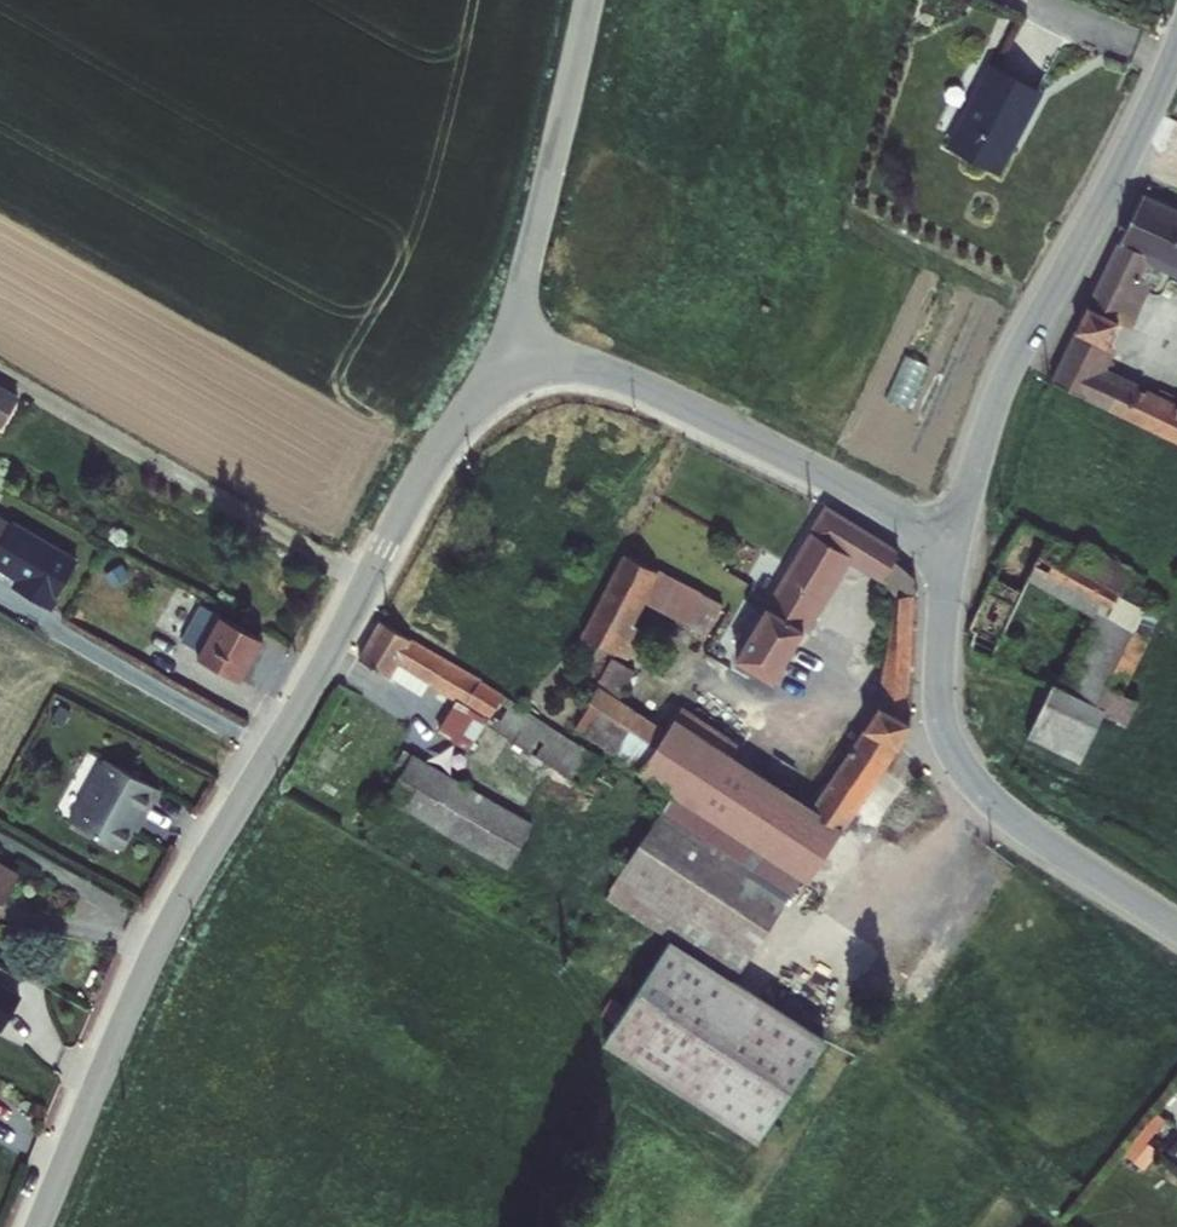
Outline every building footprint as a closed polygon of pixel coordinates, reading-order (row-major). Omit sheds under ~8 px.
[(1079,72),(1025,50),(990,132),(1042,157),(1079,72)] [(1140,202),(1058,376),(1176,431),(1176,395),(1106,362),(1117,336),(1111,333),(1142,271),(1165,281),(1175,259),(1176,260),(1176,219),(1140,202)] [(0,372),(0,461),(22,425),(46,436),(62,406),(0,372)] [(901,529),(838,495),(748,646),(786,669),(865,542),(905,566),(903,587),(895,589),(891,693),(825,796),(745,747),(756,727),(697,688),(671,728),(627,702),(649,667),(624,652),(586,715),(692,783),(818,863),(820,869),(924,710),(928,570),(925,554),(917,545),(908,535),(901,529)] [(0,502),(0,560),(9,565),(33,521),(0,502)] [(1085,543),(1030,515),(978,621),(1007,641),(1039,567),(1126,611),(1088,690),(1066,678),(1043,726),(1087,749),(1097,730),(1104,733),(1167,603),(1138,588),(1151,561),(1091,532),(1085,543)] [(667,558),(633,540),(593,621),(627,639),(629,635),(644,642),(658,616),(643,608),(667,558)] [(730,578),(718,571),(698,609),(743,634),(771,579),(750,567),(743,578),(730,578)] [(271,622),(221,595),(206,623),(216,630),(211,639),(249,663),(271,622)] [(499,675),(391,616),(367,654),(425,688),(436,669),(470,690),(465,699),(483,708),(499,675)] [(514,684),(499,675),(483,708),(465,699),(452,729),(481,744),(514,684)] [(118,749),(83,812),(133,842),(152,806),(162,810),(176,783),(118,749)] [(424,752),(402,792),(520,855),(539,816),(424,752)] [(751,968),(818,863),(692,783),(629,887),(690,928),(624,1030),(776,1130),(843,1028),(751,968)] [(9,923),(36,876),(0,854),(0,919),(9,923)] [(9,998),(31,1010),(40,996),(0,973),(0,1015),(9,998)]
